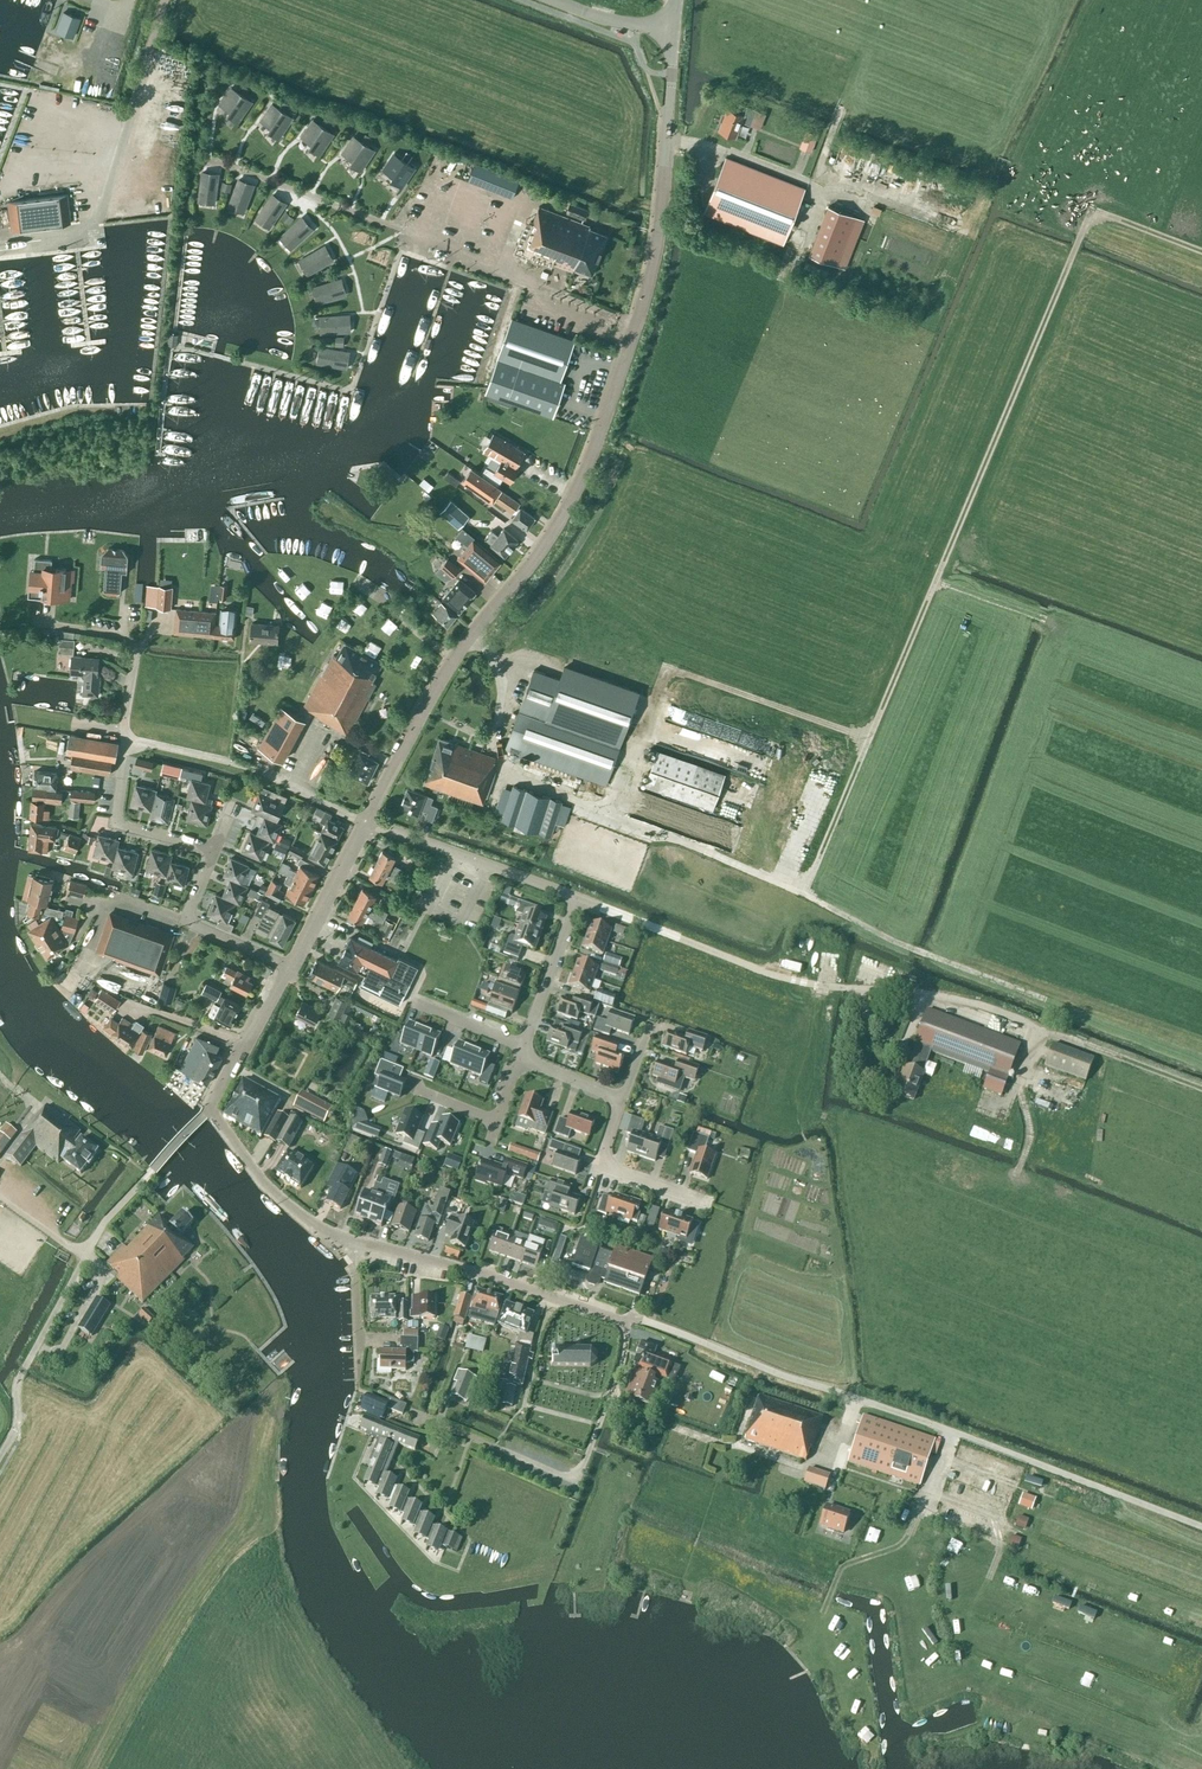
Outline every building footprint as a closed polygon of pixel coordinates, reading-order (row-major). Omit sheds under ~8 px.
[(98,3),(87,27),(95,31),(106,7),(98,3)] [(64,38),(71,17),(60,13),(52,34),(64,38)] [(227,115),(242,94),(239,92),(232,86),(219,104),(229,111),(227,115)] [(237,122),(252,101),(243,94),(242,94),(227,115),(237,122)] [(267,131),(268,131),(283,110),(280,108),(272,103),(260,120),(270,127),(267,131)] [(760,129),(766,113),(740,103),(736,112),(727,108),(718,130),(736,136),(742,122),(760,129)] [(278,139),(293,117),(286,112),(283,110),(268,131),(278,139)] [(327,121),(328,120),(324,117),(320,124),(323,126),(327,121)] [(308,148),(309,148),(323,126),(320,124),(313,119),(301,137),(311,144),(308,148)] [(327,121),(323,126),(327,129),(332,122),(328,120),(327,121)] [(319,155),(334,133),(323,126),(309,148),(319,155)] [(804,136),(813,140),(816,132),(806,129),(804,136)] [(352,160),(349,164),(350,164),(364,142),(354,135),(342,153),(352,160)] [(360,171),(375,149),(364,142),(350,164),(360,171)] [(861,150),(850,176),(863,181),(874,156),(861,150)] [(415,166),(394,152),(383,169),(393,176),(390,180),(401,187),(415,166)] [(704,213),(783,244),(805,188),(726,157),(704,213)] [(468,174),(470,167),(457,162),(454,169),(468,174)] [(468,180),(512,198),(519,180),(475,163),(468,180)] [(213,203),(214,203),(218,174),(217,174),(203,172),(202,172),(199,197),(200,197),(200,196),(213,202),(213,203)] [(243,212),(253,184),(252,185),(239,180),(239,179),(230,203),(231,203),(231,202),(243,211),(243,212)] [(7,201),(10,230),(70,223),(66,194),(7,201)] [(268,227),(269,227),(285,203),(284,203),(273,195),(273,194),(258,215),(259,216),(259,215),(269,226),(268,227)] [(566,212),(584,219),(588,209),(570,203),(566,212)] [(574,267),(592,274),(607,235),(589,228),(590,226),(539,206),(535,217),(532,216),(519,250),(573,270),(574,267)] [(809,254),(837,265),(856,216),(828,206),(809,254)] [(290,215),(286,212),(281,218),(285,221),(290,215)] [(294,218),(290,215),(285,221),(288,224),(294,218)] [(290,248),(291,249),(313,229),(312,228),(311,228),(302,218),(302,217),(283,234),(284,235),(284,234),(291,247),(290,248)] [(310,271),(311,272),(333,259),(332,259),(325,247),(325,246),(299,260),(300,260),(311,271),(310,271)] [(321,301),(346,294),(345,293),(345,294),(341,280),(341,279),(313,287),(313,288),(314,288),(322,300),(321,301)] [(325,331),(325,332),(350,331),(350,330),(349,330),(349,316),(349,315),(320,317),(320,318),(325,331)] [(512,318),(497,359),(560,381),(574,340),(512,318)] [(349,353),(349,352),(320,347),(321,348),(322,362),(321,362),(321,363),(346,367),(348,353),(349,353)] [(486,392),(552,416),(564,383),(560,381),(497,359),(486,392)] [(519,469),(515,467),(525,451),(493,432),(484,448),(484,449),(483,451),(500,461),(494,472),(511,482),(519,469)] [(481,474),(487,478),(492,470),(485,467),(481,474)] [(467,480),(474,485),(481,475),(474,470),(467,480)] [(444,477),(456,486),(460,480),(448,472),(444,477)] [(482,474),(481,475),(474,485),(473,487),(492,501),(494,499),(513,513),(513,512),(516,514),(512,519),(527,529),(535,517),(520,507),(520,508),(517,506),(519,503),(500,490),(501,488),(482,474)] [(419,483),(428,491),(433,486),(424,478),(419,483)] [(434,497),(427,491),(420,498),(427,504),(434,497)] [(451,500),(441,511),(459,527),(468,516),(469,516),(451,500)] [(413,526),(419,531),(423,527),(417,522),(413,526)] [(504,528),(498,535),(492,530),(485,538),(491,543),(490,544),(505,556),(518,540),(504,528)] [(473,539),(458,557),(485,580),(500,562),(473,539)] [(108,548),(102,553),(101,567),(105,567),(104,590),(107,594),(117,595),(120,591),(122,572),(127,573),(128,555),(123,549),(108,548)] [(31,596),(68,600),(70,581),(73,581),(74,571),(66,570),(66,568),(56,568),(56,569),(51,569),(52,560),(34,558),(31,596)] [(440,566),(453,577),(460,569),(447,558),(440,566)] [(286,581),(291,577),(283,567),(278,571),(286,581)] [(443,598),(459,612),(475,592),(459,579),(443,598)] [(219,597),(226,598),(228,586),(220,585),(219,597)] [(298,585),(293,590),(302,599),(307,594),(298,585)] [(170,608),(172,587),(159,586),(157,607),(170,608)] [(350,609),(358,618),(367,610),(358,601),(350,609)] [(437,617),(447,626),(457,615),(446,606),(441,602),(433,613),(437,616),(437,617)] [(252,615),(253,606),(246,605),(245,614),(252,615)] [(174,633),(199,635),(201,610),(177,608),(174,633)] [(220,609),(219,624),(215,624),(214,636),(234,638),(235,624),(236,610),(220,609)] [(215,624),(216,612),(201,610),(199,635),(214,636),(215,624)] [(392,630),(397,626),(390,618),(385,622),(392,630)] [(341,631),(346,622),(341,619),(336,627),(341,631)] [(250,640),(277,642),(279,625),(252,623),(251,633),(250,632),(250,635),(250,640)] [(61,630),(60,637),(74,639),(74,632),(61,630)] [(286,635),(281,642),(286,646),(291,638),(286,635)] [(73,653),(75,639),(60,638),(58,652),(73,653)] [(376,683),(372,681),(382,663),(345,642),(337,656),(333,654),(329,662),(328,662),(304,705),(318,714),(317,716),(347,734),(376,683)] [(98,695),(99,675),(97,675),(99,658),(82,657),(72,656),(70,672),(80,673),(85,679),(83,694),(98,695)] [(606,784),(638,693),(563,667),(559,678),(534,669),(505,749),(606,784)] [(259,746),(283,759),(305,720),(281,707),(259,746)] [(116,730),(71,722),(69,734),(66,752),(73,753),(112,760),(115,760),(118,742),(114,742),(116,730)] [(423,783),(484,804),(496,771),(492,769),(496,758),(454,743),(454,745),(451,744),(452,742),(440,738),(423,783)] [(235,741),(234,750),(243,750),(244,742),(235,741)] [(354,748),(368,755),(372,748),(358,741),(354,748)] [(713,809),(724,775),(657,751),(645,784),(713,809)] [(349,773),(368,782),(378,761),(360,752),(349,773)] [(110,774),(112,760),(73,753),(70,767),(110,774)] [(153,762),(137,757),(135,766),(151,770),(153,762)] [(722,783),(731,786),(735,773),(727,770),(722,783)] [(35,771),(34,786),(48,787),(48,790),(56,791),(57,773),(35,771)] [(752,796),(760,798),(765,782),(737,774),(729,799),(749,805),(752,796)] [(157,790),(164,792),(168,776),(161,775),(157,790)] [(187,797),(192,798),(205,802),(210,783),(192,778),(187,797)] [(136,784),(130,805),(151,810),(155,793),(156,789),(136,784)] [(551,836),(562,801),(513,785),(502,820),(551,836)] [(62,791),(56,791),(48,790),(48,787),(34,786),(32,799),(61,802),(62,791)] [(418,815),(420,809),(427,812),(425,817),(432,820),(437,806),(430,804),(433,798),(407,788),(400,807),(418,815)] [(70,799),(80,800),(94,801),(95,792),(71,789),(70,799)] [(269,817),(269,818),(277,821),(284,803),(287,796),(272,790),(270,797),(259,792),(251,810),(264,815),(264,816),(269,817)] [(168,822),(175,798),(155,793),(151,810),(150,817),(168,822)] [(205,802),(192,798),(186,819),(207,824),(212,804),(205,802)] [(69,816),(78,817),(80,800),(70,799),(69,816)] [(30,816),(48,818),(49,810),(44,809),(44,801),(32,800),(30,816)] [(321,831),(337,839),(344,826),(329,819),(332,814),(325,810),(325,811),(317,807),(315,813),(322,816),(320,821),(325,824),(321,831)] [(664,829),(731,849),(736,834),(725,831),(726,828),(719,826),(715,838),(707,835),(709,830),(694,826),(696,819),(669,811),(664,829)] [(282,823),(277,821),(269,818),(269,817),(264,816),(257,834),(270,839),(274,841),(282,823)] [(49,839),(56,840),(57,827),(50,826),(31,823),(30,836),(49,839)] [(502,836),(508,838),(511,829),(505,827),(502,836)] [(261,860),(270,839),(257,834),(250,831),(241,851),(261,860)] [(309,855),(324,863),(337,840),(321,832),(309,855)] [(64,847),(76,852),(81,837),(70,833),(64,847)] [(94,836),(86,834),(84,841),(92,843),(94,836)] [(93,855),(114,860),(117,847),(119,840),(98,834),(93,855)] [(47,852),(49,839),(30,836),(29,850),(42,851),(47,852)] [(276,839),(275,841),(288,847),(291,840),(282,836),(280,841),(276,839)] [(272,851),(284,856),(288,848),(276,843),(272,851)] [(289,851),(301,857),(304,850),(292,844),(289,851)] [(114,860),(112,867),(128,872),(126,877),(131,879),(133,873),(138,852),(117,847),(114,860)] [(146,869),(167,875),(170,861),(172,854),(151,848),(146,869)] [(395,856),(383,849),(376,862),(399,874),(402,869),(395,865),(394,867),(391,865),(395,856)] [(399,858),(409,864),(413,858),(402,852),(399,858)] [(223,875),(230,878),(241,883),(249,865),(231,857),(223,875)] [(287,875),(293,877),(293,878),(312,888),(319,874),(311,870),(314,864),(300,857),(297,863),(300,864),(296,872),(289,868),(290,865),(283,862),(279,870),(287,875)] [(184,885),(189,866),(170,861),(167,875),(166,880),(184,885)] [(390,874),(390,876),(396,879),(399,874),(376,862),(370,874),(382,881),(387,872),(390,874)] [(109,876),(112,866),(106,865),(104,875),(109,876)] [(41,904),(41,902),(48,903),(54,880),(49,879),(50,876),(37,873),(36,876),(34,875),(28,899),(31,899),(31,902),(41,904)] [(286,892),(305,901),(312,888),(293,878),(293,877),(287,875),(284,881),(290,884),(286,892)] [(247,886),(241,883),(230,878),(222,896),(235,901),(240,903),(247,886)] [(282,884),(272,879),(265,893),(279,901),(284,891),(279,889),(282,884)] [(89,885),(71,880),(68,891),(86,896),(89,885)] [(153,894),(161,896),(164,884),(156,882),(153,894)] [(262,883),(258,890),(264,893),(267,886),(262,883)] [(138,896),(140,889),(131,886),(129,893),(138,896)] [(503,894),(509,896),(512,889),(506,887),(503,894)] [(362,888),(355,901),(385,917),(388,911),(372,903),(376,895),(362,888)] [(264,894),(257,890),(254,897),(260,900),(264,894)] [(378,896),(388,902),(392,897),(381,891),(378,896)] [(227,921),(235,901),(222,896),(215,893),(207,913),(219,918),(216,925),(230,931),(233,924),(227,921)] [(519,909),(521,902),(503,895),(500,903),(513,908),(513,907),(519,909)] [(269,938),(282,944),(295,919),(282,913),(279,911),(268,905),(270,902),(262,898),(255,913),(262,916),(255,930),(266,936),(267,935),(270,937),(269,938)] [(382,922),(385,917),(355,901),(348,914),(357,919),(362,922),(366,914),(382,922)] [(66,908),(65,910),(41,904),(31,902),(29,902),(27,911),(28,911),(26,915),(24,917),(25,920),(35,913),(41,915),(42,911),(62,916),(62,914),(65,914),(71,916),(73,910),(66,908)] [(518,914),(524,916),(520,927),(540,934),(546,919),(535,915),(537,908),(522,902),(518,914)] [(113,959),(160,975),(174,934),(139,921),(138,924),(128,921),(129,917),(109,911),(95,952),(103,955),(104,952),(115,955),(113,959)] [(74,931),(78,917),(71,916),(65,914),(62,928),(74,931)] [(357,919),(350,915),(347,921),(354,925),(357,919)] [(31,929),(28,930),(36,942),(35,944),(38,949),(41,949),(47,958),(56,952),(57,952),(59,951),(60,950),(69,944),(51,916),(40,923),(36,919),(28,924),(31,929)] [(393,923),(385,919),(378,932),(386,936),(393,923)] [(611,930),(592,923),(587,935),(607,942),(611,930)] [(506,947),(503,954),(510,956),(509,960),(517,963),(521,952),(523,946),(535,950),(540,934),(520,927),(516,937),(510,935),(506,947)] [(623,930),(616,927),(614,934),(620,936),(623,930)] [(603,955),(607,942),(587,935),(583,948),(603,955)] [(357,970),(369,946),(351,937),(338,961),(357,970)] [(488,952),(498,956),(501,949),(490,944),(488,952)] [(397,959),(369,946),(357,970),(370,977),(368,981),(381,988),(380,991),(387,994),(388,991),(402,998),(418,966),(398,956),(397,959)] [(604,962),(619,967),(622,960),(606,954),(604,962)] [(55,982),(71,962),(65,958),(50,978),(55,982)] [(336,989),(340,980),(343,973),(316,959),(308,975),(328,985),(336,989)] [(598,968),(578,961),(574,973),(593,980),(598,968)] [(821,975),(837,974),(837,961),(820,962),(821,975)] [(619,968),(604,963),(600,971),(616,977),(619,968)] [(261,974),(267,977),(272,968),(266,964),(261,974)] [(230,984),(247,992),(253,981),(248,979),(250,976),(237,969),(237,971),(226,966),(223,972),(233,978),(230,984)] [(525,976),(502,967),(498,979),(521,988),(525,976)] [(589,993),(593,980),(574,973),(569,986),(589,993)] [(357,980),(345,974),(341,981),(353,988),(357,980)] [(517,1000),(521,988),(498,979),(493,991),(517,1000)] [(163,982),(159,999),(172,1003),(177,986),(163,982)] [(217,1000),(222,990),(207,982),(202,992),(217,1000)] [(487,994),(490,986),(483,984),(481,991),(487,994)] [(98,991),(93,987),(88,995),(94,998),(98,991)] [(94,999),(112,1011),(120,1000),(102,988),(94,999)] [(512,1012),(517,1000),(493,991),(489,1004),(512,1012)] [(598,1000),(612,1005),(615,997),(602,992),(598,1000)] [(328,1013),(339,1018),(347,1001),(336,996),(328,1013)] [(557,1013),(577,1020),(580,1013),(595,1018),(600,1005),(576,996),(573,1002),(562,998),(557,1013)] [(237,1020),(236,1019),(243,1006),(225,997),(221,1005),(215,1003),(210,1013),(210,1016),(233,1027),(237,1020)] [(295,1015),(313,1024),(321,1010),(303,1000),(295,1015)] [(485,1013),(500,1018),(503,1009),(488,1004),(485,1013)] [(351,1014),(343,1010),(340,1018),(348,1022),(351,1014)] [(986,1084),(1003,1091),(1020,1044),(927,1010),(914,1045),(916,1046),(908,1068),(904,1066),(901,1076),(902,1076),(895,1093),(913,1100),(924,1073),(923,1073),(931,1052),(990,1074),(986,1084)] [(611,1029),(629,1035),(634,1019),(612,1011),(608,1022),(598,1018),(593,1030),(609,1036),(611,1029)] [(381,1016),(374,1013),(372,1018),(379,1021),(381,1016)] [(133,1025),(122,1017),(120,1021),(112,1016),(105,1027),(113,1032),(112,1033),(131,1046),(139,1035),(138,1034),(141,1030),(144,1025),(136,1020),(133,1025)] [(516,1024),(524,1027),(526,1019),(517,1017),(516,1024)] [(349,1023),(358,1027),(360,1023),(351,1019),(349,1023)] [(149,1047),(165,1055),(175,1033),(158,1025),(149,1047)] [(426,1031),(410,1025),(402,1048),(417,1054),(426,1031)] [(570,1041),(578,1044),(583,1031),(569,1026),(567,1033),(552,1027),(547,1042),(567,1049),(570,1041)] [(152,1033),(142,1029),(133,1048),(143,1052),(152,1033)] [(585,1052),(589,1031),(583,1030),(579,1051),(585,1052)] [(442,1037),(426,1031),(417,1054),(433,1060),(442,1037)] [(688,1047),(702,1052),(707,1037),(689,1031),(686,1039),(669,1032),(663,1047),(686,1055),(688,1047)] [(619,1044),(597,1037),(591,1053),(599,1055),(596,1064),(609,1069),(608,1070),(618,1074),(624,1055),(616,1052),(619,1044)] [(184,1070),(184,1071),(207,1083),(222,1056),(216,1053),(220,1046),(202,1038),(189,1061),(179,1056),(174,1065),(184,1070)] [(474,1049),(458,1043),(450,1066),(465,1072),(474,1049)] [(1045,1066),(1085,1081),(1094,1059),(1053,1044),(1045,1066)] [(474,1049),(465,1072),(481,1078),(489,1055),(474,1049)] [(679,1060),(688,1063),(690,1059),(672,1053),(670,1057),(679,1060)] [(389,1062),(391,1056),(385,1054),(382,1059),(389,1062)] [(423,1076),(433,1080),(439,1064),(430,1060),(423,1076)] [(678,1077),(694,1082),(699,1067),(679,1060),(676,1068),(658,1062),(653,1077),(675,1085),(678,1077)] [(393,1066),(381,1061),(375,1076),(381,1079),(377,1089),(399,1098),(406,1081),(390,1074),(393,1066)] [(935,1065),(927,1062),(923,1073),(924,1073),(931,1076),(935,1065)] [(196,1093),(202,1085),(192,1078),(186,1086),(196,1093)] [(224,1117),(261,1136),(280,1101),(243,1080),(237,1092),(238,1092),(231,1107),(230,1106),(224,1117)] [(293,1107),(324,1124),(333,1108),(302,1091),(293,1107)] [(687,1095),(680,1092),(677,1100),(684,1102),(687,1095)] [(543,1112),(540,1111),(543,1102),(526,1096),(518,1118),(530,1122),(528,1128),(544,1134),(547,1128),(552,1114),(543,1111),(543,1112)] [(62,1159),(80,1174),(98,1151),(81,1138),(77,1143),(74,1141),(81,1131),(47,1105),(40,1115),(39,1113),(6,1156),(21,1167),(36,1146),(58,1163),(62,1159)] [(364,1112),(358,1109),(351,1124),(352,1128),(368,1121),(364,1112)] [(408,1111),(406,1110),(405,1113),(403,1117),(397,1134),(406,1138),(404,1144),(419,1150),(425,1134),(417,1131),(423,1117),(422,1117),(420,1116),(416,1114),(415,1114),(414,1114),(412,1113),(408,1111)] [(301,1117),(292,1112),(290,1116),(288,1119),(283,1128),(276,1141),(289,1148),(303,1124),(298,1121),(301,1117)] [(572,1112),(569,1121),(560,1118),(554,1134),(568,1139),(571,1130),(589,1137),(595,1121),(572,1112)] [(275,1143),(276,1141),(283,1128),(288,1119),(278,1113),(265,1137),(275,1143)] [(464,1123),(447,1117),(443,1128),(437,1126),(430,1144),(443,1149),(446,1143),(456,1146),(464,1123)] [(627,1152),(641,1157),(648,1137),(641,1134),(645,1122),(631,1117),(626,1133),(633,1136),(627,1152)] [(17,1133),(6,1125),(0,1133),(2,1135),(0,1137),(0,1155),(17,1133)] [(372,1126),(352,1128),(353,1130),(369,1136),(372,1126)] [(656,1139),(648,1137),(641,1157),(655,1162),(661,1145),(668,1148),(673,1131),(660,1127),(656,1139)] [(698,1128),(696,1134),(698,1135),(709,1138),(709,1139),(711,1133),(698,1128)] [(698,1135),(694,1133),(688,1151),(697,1154),(690,1174),(707,1179),(715,1156),(704,1152),(709,1138),(698,1135)] [(360,1141),(351,1137),(349,1141),(358,1146),(360,1141)] [(549,1149),(558,1152),(553,1167),(575,1175),(581,1160),(563,1153),(565,1146),(552,1141),(549,1149)] [(508,1153),(519,1156),(523,1157),(526,1159),(529,1151),(525,1149),(522,1148),(511,1144),(508,1153)] [(386,1167),(391,1152),(384,1150),(379,1164),(386,1167)] [(275,1173),(301,1189),(313,1168),(288,1152),(275,1173)] [(402,1155),(395,1153),(393,1159),(400,1162),(402,1155)] [(485,1184),(486,1183),(501,1188),(506,1174),(523,1180),(527,1166),(507,1159),(504,1167),(483,1160),(480,1169),(479,1169),(475,1181),(485,1184)] [(460,1166),(446,1161),(444,1166),(457,1172),(460,1166)] [(329,1180),(337,1184),(327,1202),(340,1209),(349,1193),(344,1191),(346,1187),(348,1188),(356,1174),(337,1165),(329,1180)] [(536,1167),(531,1166),(527,1179),(531,1180),(536,1167)] [(559,1212),(559,1210),(574,1215),(580,1198),(565,1193),(567,1186),(571,1187),(571,1186),(553,1180),(548,1193),(554,1195),(550,1209),(559,1212)] [(368,1222),(382,1186),(375,1183),(371,1194),(364,1192),(355,1217),(368,1222)] [(388,1188),(382,1186),(368,1222),(381,1227),(391,1201),(384,1199),(388,1188)] [(434,1224),(438,1225),(445,1204),(449,1193),(440,1190),(433,1209),(425,1206),(415,1237),(428,1242),(434,1224)] [(614,1199),(603,1195),(598,1212),(606,1215),(607,1212),(631,1221),(634,1212),(637,1213),(641,1202),(630,1199),(629,1200),(615,1195),(614,1199)] [(403,1198),(400,1207),(415,1212),(418,1203),(403,1198)] [(508,1202),(500,1200),(496,1210),(504,1213),(508,1202)] [(451,1212),(454,1213),(458,1204),(448,1201),(443,1214),(450,1216),(451,1212)] [(392,1226),(409,1232),(416,1213),(399,1207),(392,1226)] [(653,1208),(645,1230),(653,1233),(660,1210),(653,1208)] [(535,1214),(525,1210),(523,1218),(532,1222),(535,1214)] [(676,1215),(665,1211),(659,1231),(686,1240),(693,1221),(682,1217),(676,1215)] [(185,1260),(183,1258),(193,1248),(181,1236),(193,1222),(183,1212),(170,1226),(159,1216),(127,1249),(124,1246),(107,1264),(119,1275),(116,1278),(143,1303),(185,1260)] [(388,1213),(384,1222),(391,1224),(394,1215),(388,1213)] [(643,1228),(646,1218),(641,1216),(637,1226),(643,1228)] [(451,1218),(444,1236),(452,1238),(450,1243),(465,1248),(474,1224),(460,1218),(459,1221),(451,1218)] [(549,1221),(541,1218),(538,1226),(547,1229),(549,1221)] [(489,1251),(505,1257),(511,1238),(496,1232),(489,1251)] [(552,1263),(557,1265),(566,1238),(561,1237),(552,1263)] [(527,1243),(511,1238),(505,1257),(520,1262),(527,1243)] [(598,1249),(599,1245),(581,1239),(572,1266),(590,1272),(587,1280),(589,1284),(594,1286),(598,1284),(600,1279),(605,1281),(604,1284),(639,1297),(649,1267),(652,1260),(653,1260),(616,1247),(615,1248),(616,1248),(614,1254),(598,1249)] [(536,1268),(543,1249),(527,1243),(520,1262),(536,1268)] [(668,1251),(660,1249),(657,1258),(664,1261),(668,1251)] [(497,1321),(504,1298),(476,1290),(469,1313),(497,1321)] [(460,1295),(453,1318),(465,1321),(472,1299),(460,1295)] [(371,1321),(396,1320),(396,1316),(399,1315),(399,1323),(408,1322),(407,1302),(399,1303),(399,1309),(396,1309),(395,1297),(371,1297),(371,1321)] [(420,1318),(435,1318),(435,1298),(420,1297),(420,1298),(413,1298),(412,1312),(411,1312),(410,1318),(420,1318)] [(108,1307),(95,1299),(74,1331),(87,1339),(108,1307)] [(534,1315),(506,1304),(506,1305),(502,1315),(498,1325),(520,1333),(517,1345),(516,1345),(515,1350),(512,1349),(506,1372),(510,1373),(508,1383),(522,1386),(528,1360),(532,1360),(533,1355),(529,1354),(531,1348),(530,1348),(533,1336),(526,1333),(534,1315)] [(440,1326),(435,1339),(444,1342),(449,1329),(440,1326)] [(483,1353),(486,1339),(468,1335),(465,1349),(483,1353)] [(414,1353),(418,1353),(418,1339),(400,1338),(400,1348),(402,1348),(402,1352),(398,1351),(398,1353),(391,1353),(391,1351),(380,1351),(379,1360),(378,1360),(378,1372),(391,1373),(391,1369),(397,1369),(397,1371),(406,1371),(406,1364),(414,1363),(414,1353)] [(632,1366),(647,1372),(657,1348),(641,1342),(632,1366)] [(597,1362),(597,1356),(597,1355),(592,1350),(591,1350),(553,1349),(553,1355),(552,1355),(552,1360),(552,1366),(590,1367),(591,1367),(596,1363),(597,1362)] [(451,1397),(466,1403),(476,1378),(455,1369),(446,1389),(452,1392),(451,1397)] [(651,1399),(655,1401),(661,1384),(654,1382),(656,1378),(635,1370),(626,1394),(633,1397),(632,1400),(648,1407),(651,1399)] [(503,1400),(513,1402),(516,1388),(506,1386),(503,1400)] [(361,1410),(367,1413),(365,1417),(379,1423),(381,1418),(382,1419),(386,1408),(402,1415),(407,1405),(388,1398),(386,1402),(368,1395),(361,1410)] [(810,1449),(812,1449),(823,1417),(759,1396),(758,1399),(749,1396),(745,1408),(754,1411),(745,1440),(756,1444),(757,1441),(761,1442),(760,1445),(806,1460),(810,1449)] [(848,1461),(919,1486),(935,1440),(864,1415),(848,1461)] [(379,1423),(365,1417),(360,1428),(383,1438),(398,1444),(415,1451),(420,1440),(379,1423)] [(374,1454),(371,1461),(373,1462),(388,1468),(398,1444),(383,1438),(381,1441),(379,1440),(377,1447),(378,1448),(376,1455),(374,1454)] [(955,1459),(972,1466),(975,1457),(958,1451),(955,1459)] [(364,1482),(379,1489),(385,1475),(388,1468),(373,1462),(363,1485),(364,1482)] [(804,1482),(825,1489),(830,1475),(809,1468),(804,1482)] [(377,1496),(392,1502),(398,1488),(394,1486),(398,1476),(397,1476),(396,1479),(385,1475),(379,1489),(376,1498),(377,1496)] [(399,1485),(398,1488),(392,1502),(388,1511),(388,1512),(390,1509),(405,1515),(410,1501),(406,1499),(410,1490),(410,1489),(409,1492),(398,1488),(399,1485)] [(1011,1504),(1015,1497),(1004,1489),(1000,1496),(1011,1504)] [(412,1498),(411,1498),(410,1501),(405,1515),(401,1525),(402,1522),(417,1528),(423,1514),(419,1512),(423,1503),(422,1503),(421,1505),(411,1501),(412,1498)] [(836,1529),(843,1532),(849,1514),(828,1507),(821,1525),(828,1527),(828,1530),(835,1532),(836,1529)] [(423,1514),(417,1528),(413,1538),(415,1535),(430,1541),(435,1527),(431,1526),(435,1516),(434,1519),(423,1514),(424,1511),(423,1514)] [(971,1513),(967,1517),(981,1530),(985,1525),(971,1513)] [(462,1538),(435,1527),(430,1541),(427,1548),(438,1553),(440,1548),(456,1554),(462,1538)] [(951,1571),(954,1556),(948,1555),(945,1569),(951,1571)] [(805,1596),(800,1611),(806,1613),(812,1598),(805,1596)] [(861,1702),(858,1712),(863,1713),(866,1703),(861,1702)]
